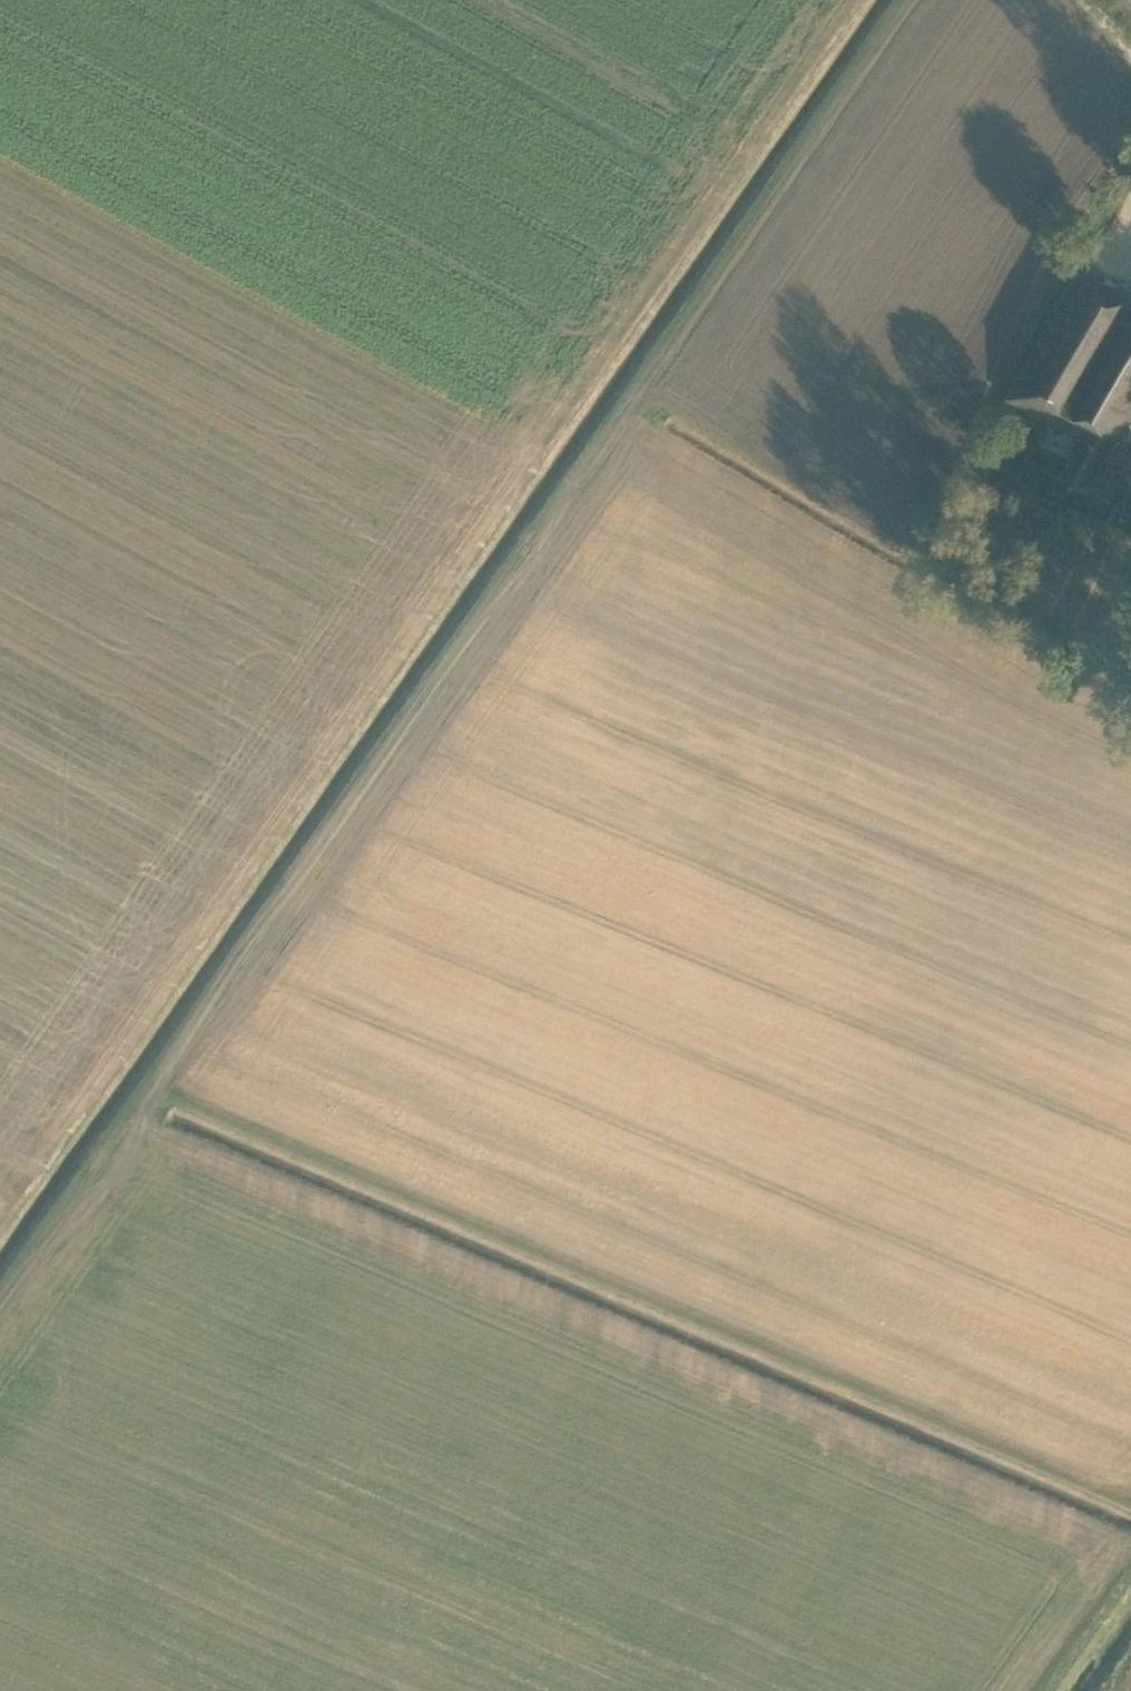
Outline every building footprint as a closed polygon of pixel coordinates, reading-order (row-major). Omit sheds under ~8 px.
[(1062,468),(1058,475),(1084,490),(1088,483),(1114,436),(1123,441),(1130,427),(1130,296),(1079,269),(1006,397),(1080,436),(1062,468)]
